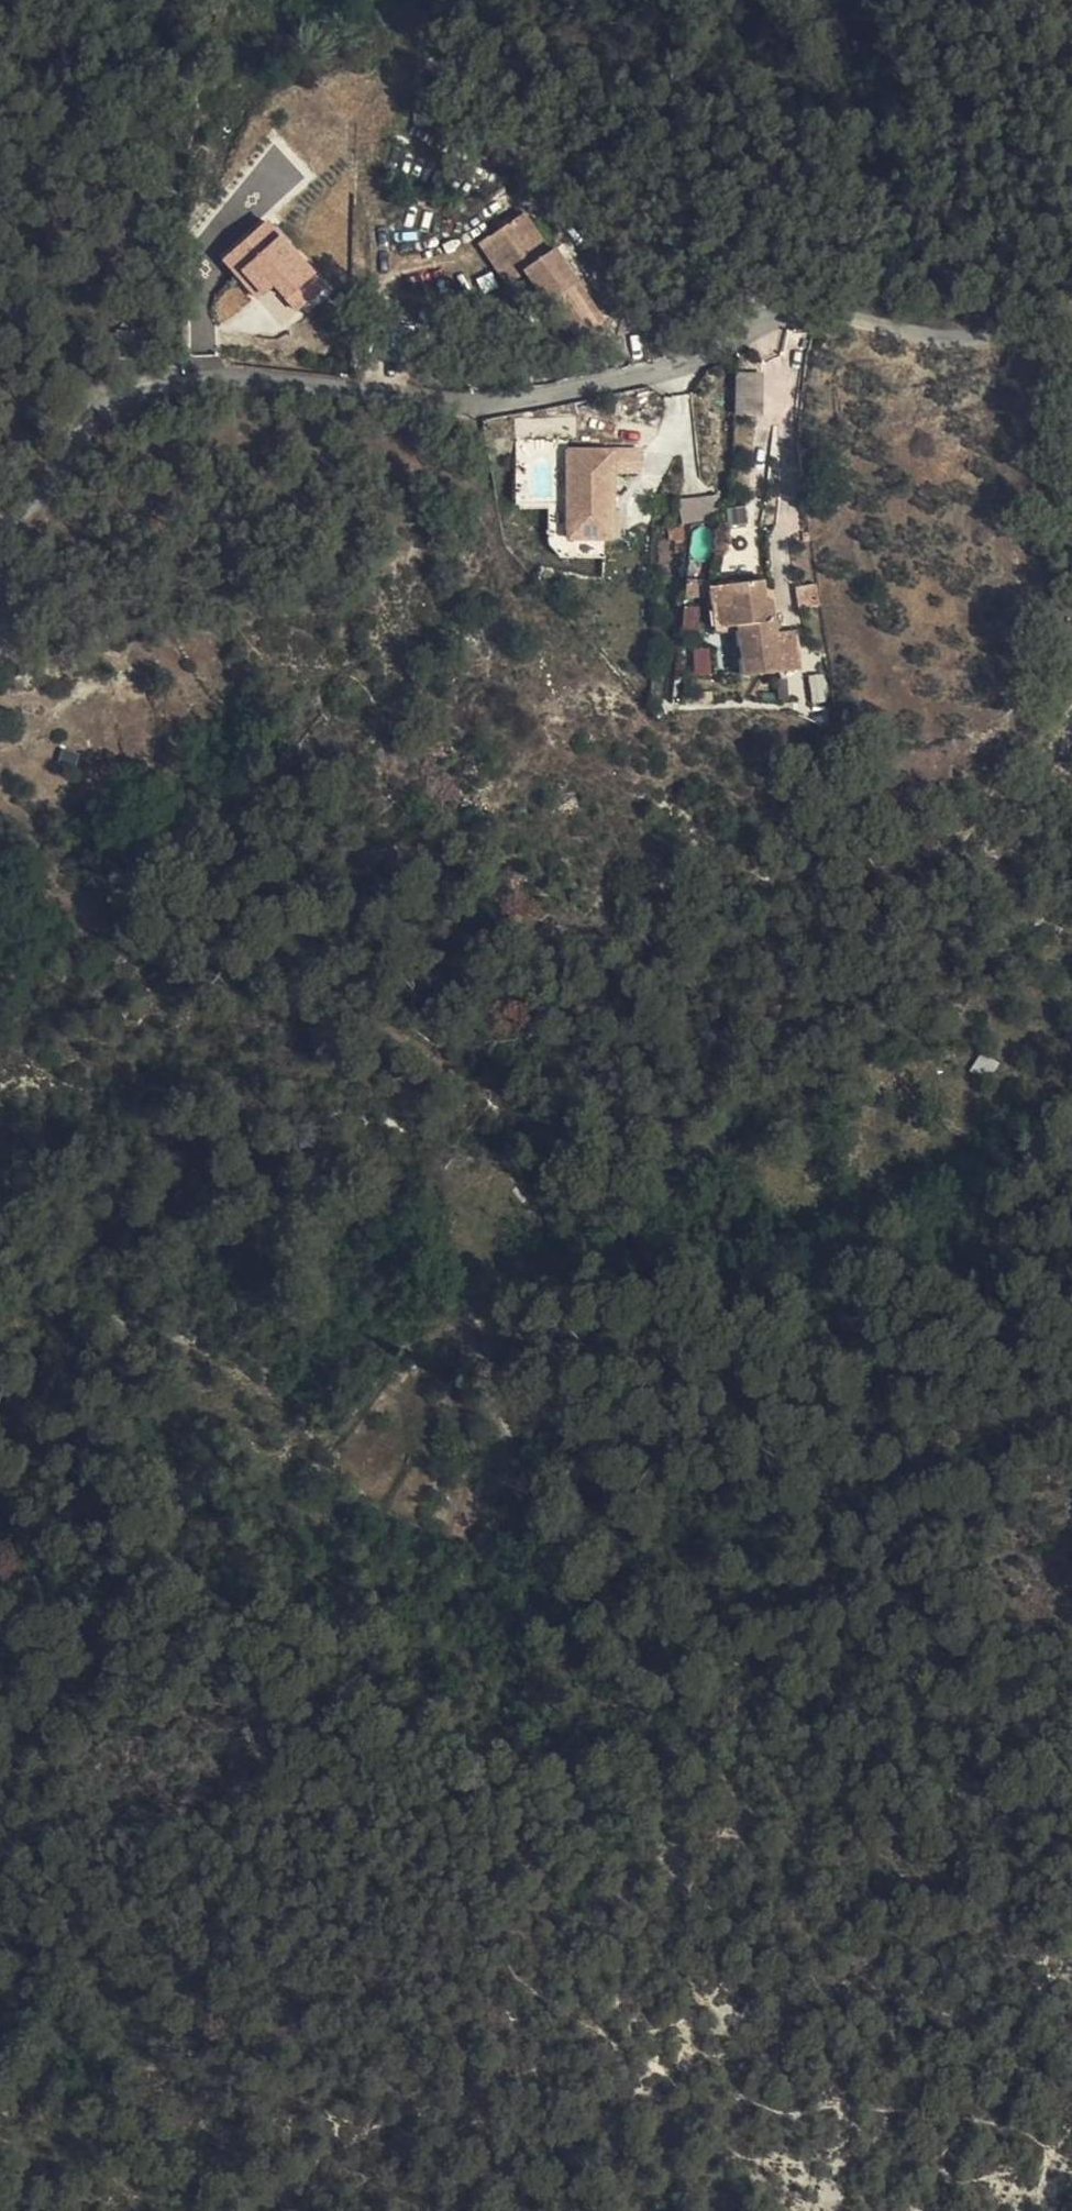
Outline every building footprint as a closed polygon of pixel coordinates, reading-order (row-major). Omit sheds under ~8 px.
[(344,208),(357,209),(358,189),(344,188),(344,208)] [(518,218),(484,243),(500,267),(513,259),(523,270),(519,277),(539,306),(545,305),(571,342),(598,323),(582,301),(580,302),(568,286),(571,282),(548,249),(542,252),(518,218)] [(283,300),(308,272),(260,221),(218,261),(233,277),(239,272),(261,295),(271,286),(283,300)] [(239,272),(233,277),(255,300),(261,295),(239,272)] [(320,284),(308,272),(283,300),(294,311),(320,284)] [(736,368),(737,413),(765,412),(764,367),(736,368)] [(644,470),(643,442),(565,445),(568,538),(619,536),(617,471),(644,470)] [(681,496),(683,519),(720,515),(718,492),(681,496)] [(754,583),(717,590),(721,612),(712,614),(715,636),(731,634),(740,681),(792,672),(786,634),(771,635),(765,604),(758,605),(754,583)] [(721,612),(717,590),(699,593),(707,637),(715,636),(712,614),(721,612)]
